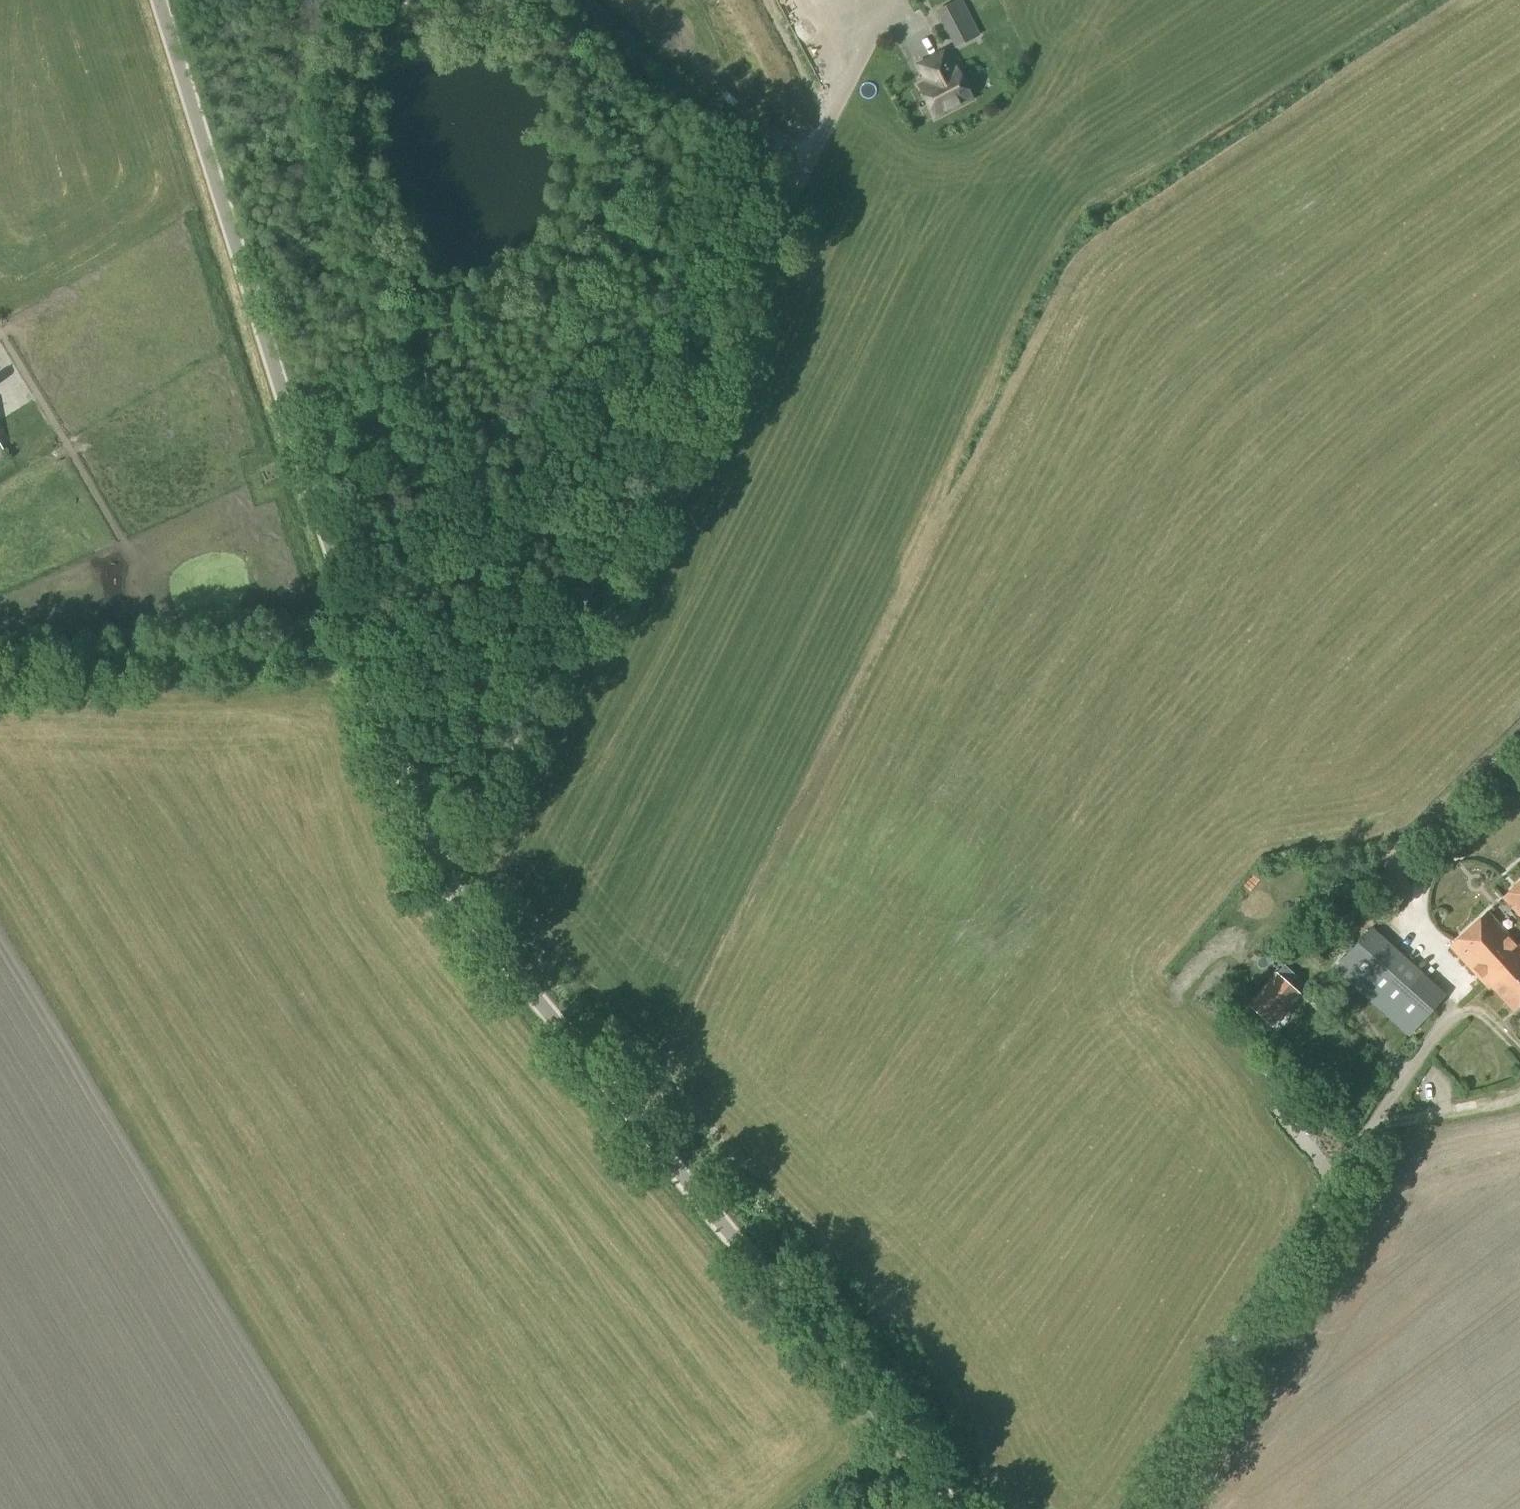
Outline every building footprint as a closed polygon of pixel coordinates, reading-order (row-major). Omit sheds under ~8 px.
[(979,35),(961,0),(958,0),(947,6),(966,42),(979,35)] [(920,87),(935,116),(971,98),(956,69),(952,71),(943,53),(920,65),(926,77),(928,76),(931,82),(920,87)] [(1501,898),(1519,918),(1519,880),(1501,898)] [(1486,911),(1448,946),(1488,990),(1490,988),(1512,1012),(1519,1005),(1519,947),(1486,911)] [(1409,1036),(1445,994),(1371,928),(1335,969),(1409,1036)] [(1272,1025),(1299,994),(1277,974),(1250,1005),(1272,1025)]
